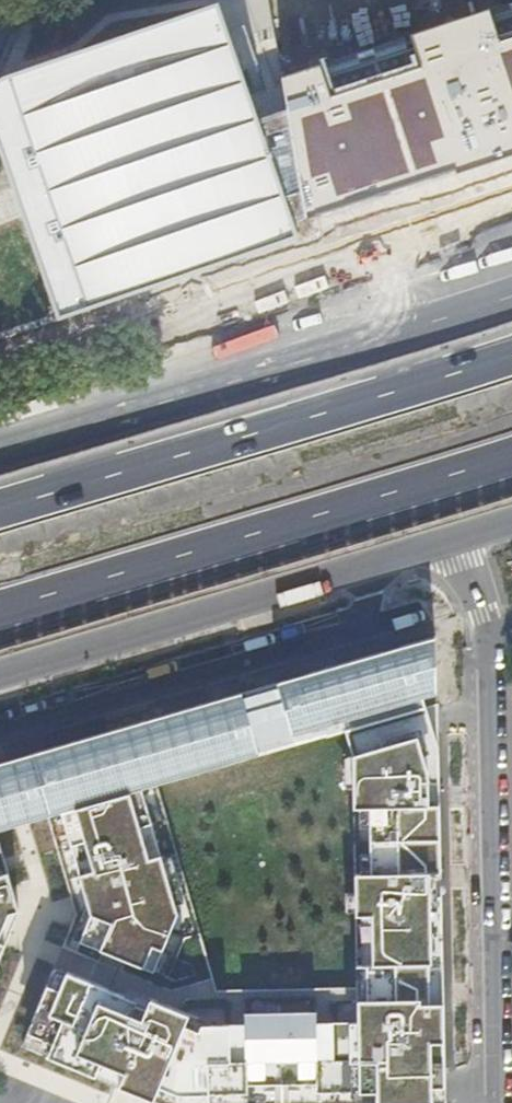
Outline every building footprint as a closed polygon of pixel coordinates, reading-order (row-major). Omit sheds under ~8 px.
[(308,217),(288,111),(261,121),(221,5),(10,78),(89,310),(299,237),(296,222),(308,217)] [(323,76),(319,67),(281,78),(288,111),(308,217),(511,150),(511,16),(323,76)] [(0,765),(0,833),(23,826),(47,819),(76,916),(21,1049),(156,1102),(443,1102),(433,638),(4,764),(0,765)] [(7,916),(18,913),(0,849),(0,934),(7,916)]
